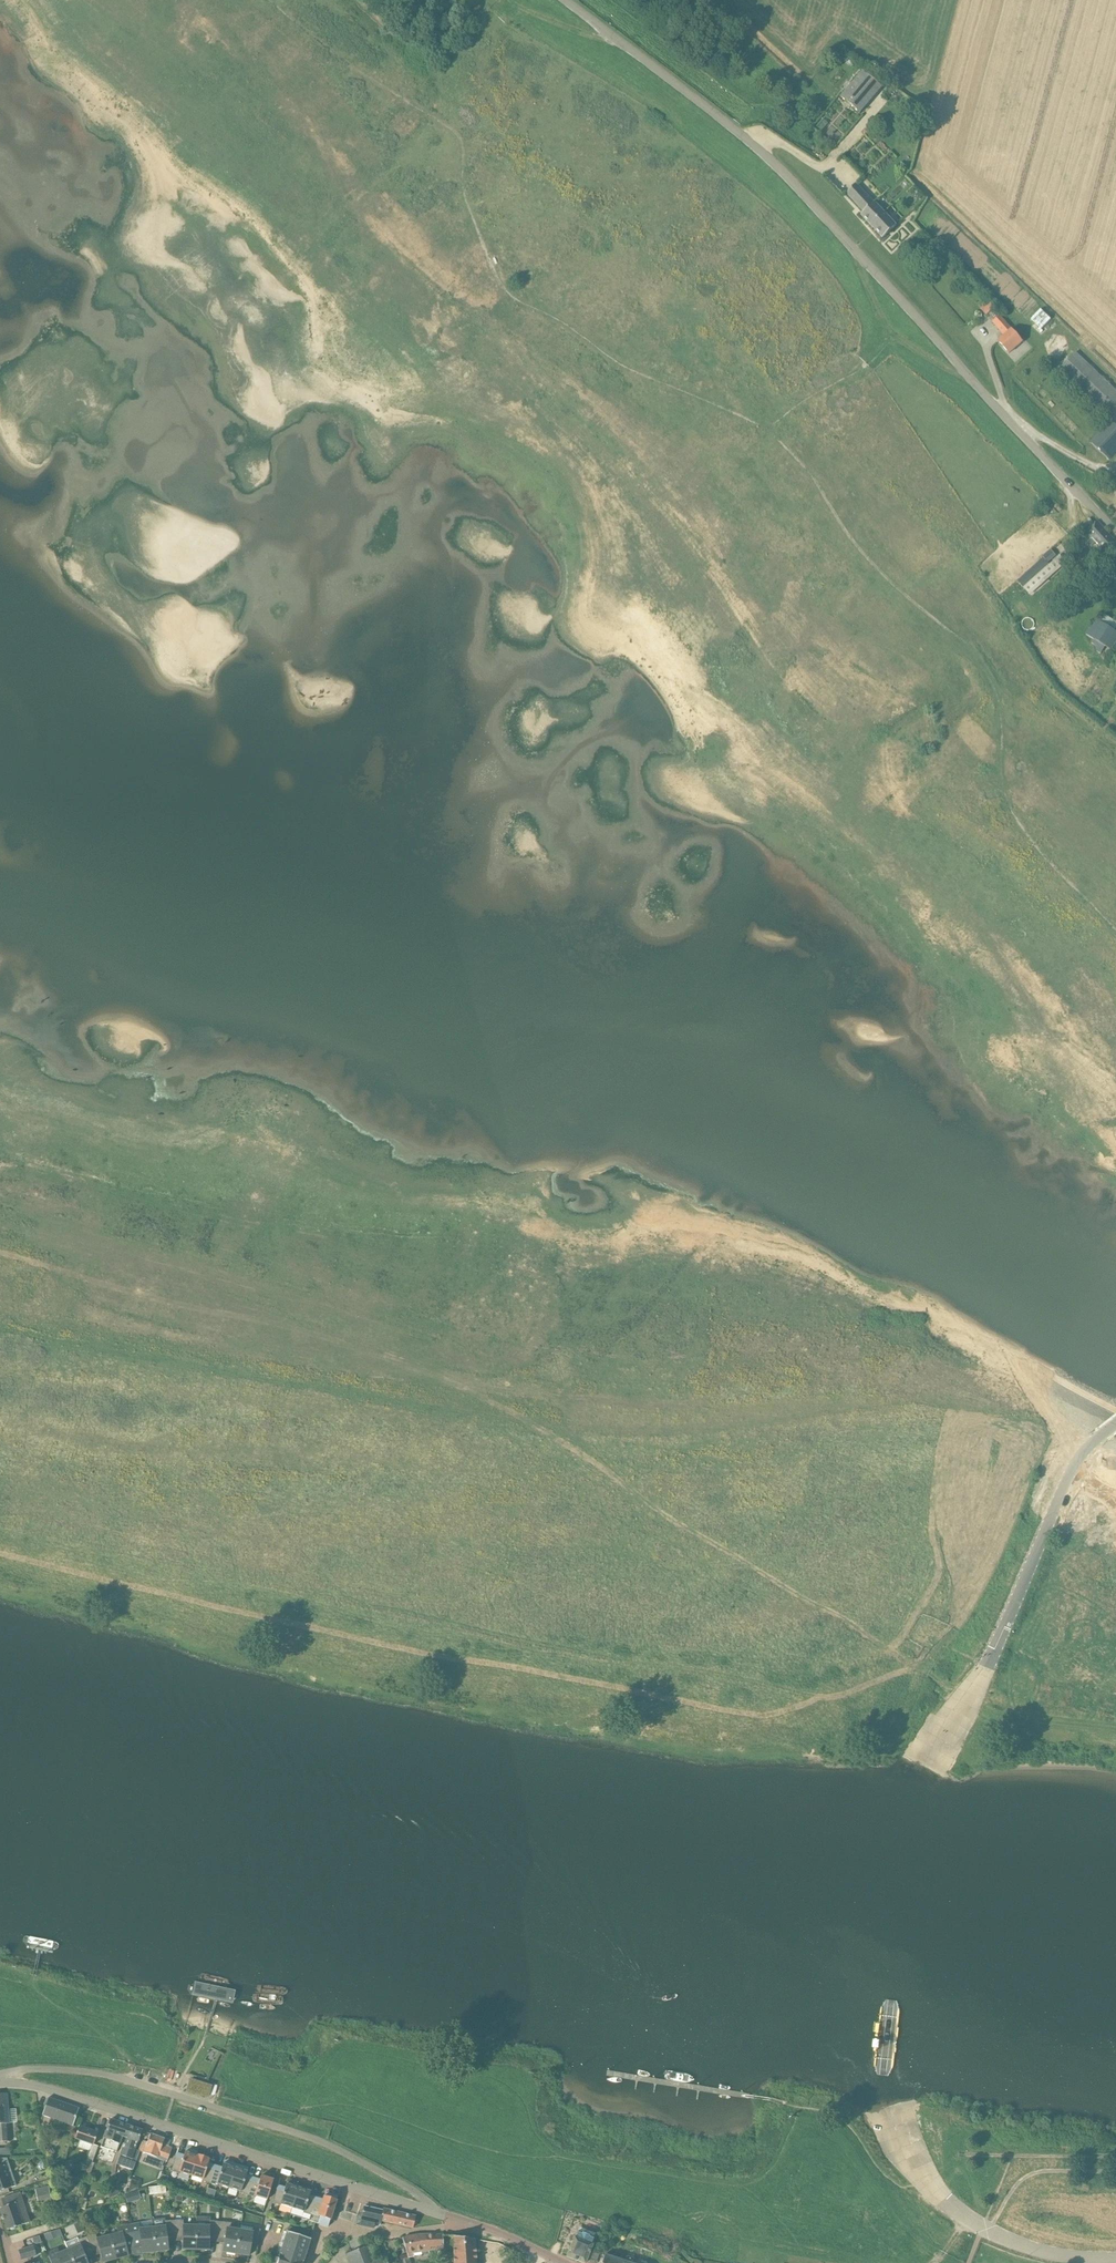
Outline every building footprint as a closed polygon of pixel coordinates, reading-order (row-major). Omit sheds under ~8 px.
[(883,87),(864,70),(841,97),(860,113),(883,87)] [(260,174),(252,183),(260,190),(267,182),(260,174)] [(896,226),(857,184),(848,193),(865,212),(862,215),(883,238),(896,226)] [(995,308),(989,301),(980,309),(987,316),(995,308)] [(1012,329),(1011,330),(1007,325),(1008,325),(1001,317),(994,323),(1005,335),(1001,339),(1010,349),(1021,339),(1012,329)] [(1076,352),(1059,370),(1112,420),(1115,416),(1115,390),(1076,352)] [(1110,421),(1091,441),(1110,459),(1115,452),(1115,427),(1110,421)] [(1098,521),(1086,532),(1105,553),(1115,543),(1115,541),(1098,521)] [(1043,557),(1044,558),(1047,562),(1056,555),(1051,550),(1043,557)] [(1060,556),(1024,588),(1029,594),(1065,562),(1060,556)] [(1082,590),(1093,581),(1086,572),(1075,581),(1082,590)] [(1099,622),(1095,619),(1087,634),(1094,638),(1105,645),(1114,630),(1099,622)] [(1095,648),(1097,650),(1101,653),(1106,645),(1105,645),(1094,638),(1092,642),(1097,646),(1095,648)] [(195,1979),(192,1993),(232,2002),(235,1988),(195,1979)] [(193,2079),(190,2090),(210,2096),(213,2085),(193,2079)] [(10,2142),(7,2094),(0,2094),(0,2142),(10,2142)] [(79,2108),(49,2098),(43,2115),(73,2126),(79,2108)] [(126,2138),(130,2126),(110,2120),(107,2130),(100,2147),(116,2152),(122,2137),(126,2138)] [(98,2133),(79,2126),(74,2139),(92,2145),(83,2171),(90,2174),(94,2163),(92,2162),(98,2147),(93,2145),(98,2133)] [(117,2162),(116,2164),(133,2170),(140,2151),(139,2151),(140,2151),(135,2149),(137,2143),(138,2141),(142,2131),(130,2126),(126,2138),(120,2155),(117,2162)] [(140,2151),(139,2151),(140,2151),(143,2153),(166,2162),(167,2159),(171,2148),(163,2145),(165,2139),(157,2136),(155,2135),(150,2134),(147,2142),(143,2140),(140,2151)] [(191,2176),(197,2156),(185,2152),(183,2159),(175,2157),(171,2171),(179,2173),(179,2172),(191,2176)] [(203,2181),(209,2183),(214,2169),(207,2167),(209,2160),(207,2159),(207,2158),(199,2155),(199,2157),(197,2156),(191,2176),(203,2179),(203,2181)] [(11,2188),(7,2173),(11,2171),(7,2158),(0,2158),(0,2192),(11,2188)] [(214,2169),(209,2183),(217,2185),(217,2184),(229,2187),(236,2166),(227,2163),(227,2165),(224,2164),(222,2172),(214,2169)] [(240,2193),(248,2195),(252,2181),(245,2179),(247,2172),(243,2171),(244,2169),(236,2166),(229,2187),(241,2191),(240,2193)] [(162,2174),(159,2181),(166,2183),(169,2176),(162,2174)] [(252,2181),(248,2195),(254,2197),(255,2196),(267,2199),(273,2180),(261,2176),(259,2183),(252,2181)] [(139,2191),(142,2180),(133,2178),(130,2189),(139,2191)] [(292,2207),(298,2188),(297,2188),(298,2186),(289,2183),(289,2185),(286,2184),(284,2192),(276,2189),(272,2203),(280,2205),(280,2204),(292,2207)] [(51,2198),(49,2186),(35,2189),(38,2201),(51,2198)] [(306,2229),(315,2201),(308,2199),(310,2192),(308,2191),(308,2189),(300,2186),(299,2188),(298,2188),(292,2207),(304,2211),(304,2212),(310,2215),(306,2229)] [(110,2198),(119,2193),(120,2190),(112,2188),(110,2198)] [(208,2188),(206,2196),(214,2198),(216,2191),(208,2188)] [(30,2222),(21,2193),(1,2200),(3,2207),(0,2208),(8,2230),(30,2222)] [(130,2193),(125,2195),(127,2203),(133,2201),(130,2193)] [(175,2193),(174,2201),(183,2201),(183,2193),(175,2193)] [(315,2201),(306,2229),(312,2232),(315,2223),(328,2227),(336,2200),(324,2196),(322,2204),(315,2201)] [(374,2223),(377,2223),(379,2216),(382,2217),(383,2211),(364,2207),(361,2216),(357,2215),(355,2225),(359,2226),(373,2229),(374,2223)] [(384,2209),(383,2211),(382,2217),(379,2216),(377,2223),(381,2224),(382,2221),(412,2228),(415,2216),(384,2209)] [(152,2228),(155,2252),(168,2250),(167,2238),(175,2237),(174,2221),(165,2221),(165,2218),(151,2220),(152,2228)] [(174,2221),(175,2237),(183,2237),(182,2250),(195,2250),(196,2226),(184,2226),(183,2220),(174,2221)] [(209,2238),(217,2238),(219,2222),(209,2221),(209,2227),(196,2226),(195,2250),(209,2250),(209,2238)] [(223,2252),(236,2254),(240,2230),(231,2229),(232,2223),(219,2222),(217,2238),(225,2239),(223,2252)] [(129,2226),(133,2242),(141,2241),(142,2253),(155,2252),(152,2228),(140,2230),(139,2224),(129,2226)] [(133,2242),(129,2226),(117,2228),(118,2234),(109,2236),(115,2259),(128,2256),(125,2244),(133,2242)] [(272,2262),(303,2262),(310,2239),(312,2234),(288,2226),(286,2232),(283,2231),(275,2257),(274,2257),(274,2258),(272,2262)] [(566,2257),(582,2262),(585,2262),(586,2261),(589,2254),(592,2244),(591,2244),(593,2238),(595,2233),(579,2227),(577,2232),(575,2237),(574,2237),(570,2246),(566,2257)] [(61,2228),(54,2231),(58,2244),(66,2241),(61,2228)] [(240,2230),(236,2254),(249,2256),(251,2244),(258,2245),(261,2229),(253,2228),(252,2233),(240,2230)] [(87,2237),(92,2253),(99,2250),(102,2262),(115,2259),(109,2236),(97,2239),(95,2234),(87,2237)] [(411,2237),(402,2239),(407,2254),(408,2257),(430,2254),(429,2250),(443,2248),(444,2248),(443,2235),(433,2235),(418,2235),(414,2236),(411,2237)] [(453,2236),(453,2247),(453,2262),(476,2262),(475,2250),(475,2239),(453,2236)] [(68,2250),(73,2262),(88,2262),(84,2255),(92,2253),(87,2237),(78,2240),(77,2237),(65,2242),(68,2250)] [(36,2255),(33,2245),(18,2250),(21,2260),(36,2255)] [(369,2246),(346,2254),(350,2262),(387,2262),(385,2257),(376,2261),(369,2246)] [(68,2250),(60,2254),(58,2249),(47,2254),(51,2262),(73,2262),(68,2250)] [(592,2259),(602,2262),(601,2262),(629,2262),(605,2255),(605,2254),(594,2250),(592,2259)]
